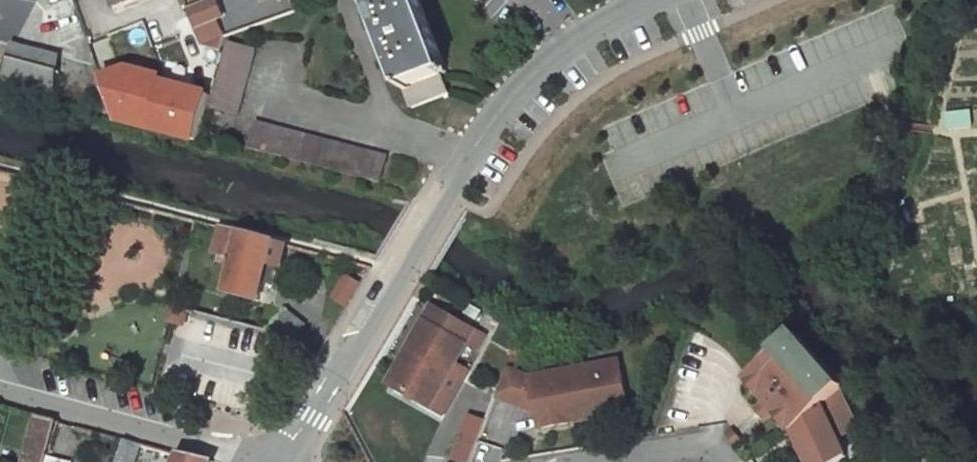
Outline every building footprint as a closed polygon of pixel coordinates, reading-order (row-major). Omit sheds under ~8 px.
[(231,36),(217,0),(211,0),(188,9),(203,47),(231,36)] [(385,38),(380,40),(385,53),(390,51),(413,109),(450,94),(442,75),(447,73),(420,0),(371,0),(385,38)] [(934,10),(919,4),(914,16),(928,21),(934,10)] [(61,55),(12,43),(8,58),(60,72),(61,55)] [(255,50),(229,43),(212,108),(238,116),(255,50)] [(60,72),(8,58),(0,89),(58,105),(60,72)] [(126,67),(101,74),(117,119),(196,138),(206,92),(156,79),(158,74),(126,67)] [(893,118),(884,113),(877,128),(887,133),(893,118)] [(388,157),(257,122),(250,149),(381,183),(388,157)] [(834,228),(822,219),(817,229),(828,236),(834,228)] [(274,242),(222,228),(215,252),(219,253),(217,260),(233,265),(226,293),(259,302),(263,284),(268,265),(275,267),(282,269),(286,253),(272,249),(274,242)] [(501,242),(492,236),(487,244),(495,250),(501,242)] [(817,242),(811,237),(797,257),(803,262),(817,242)] [(652,256),(643,252),(637,265),(645,269),(652,256)] [(569,258),(558,253),(554,261),(565,266),(569,258)] [(275,267),(268,265),(263,284),(270,285),(275,267)] [(359,286),(347,279),(334,302),(346,309),(359,286)] [(482,311),(470,304),(465,313),(477,321),(482,311)] [(475,330),(432,306),(407,350),(414,354),(395,388),(431,408),(455,366),(468,344),(475,330)] [(177,314),(191,317),(192,312),(178,308),(177,314)] [(305,328),(285,312),(270,330),(290,345),(305,328)] [(486,337),(475,330),(468,344),(479,350),(486,337)] [(750,379),(795,431),(801,445),(805,453),(809,461),(840,461),(848,458),(825,406),(847,388),(800,334),(750,379)] [(414,354),(407,350),(389,384),(395,388),(414,354)] [(618,362),(530,378),(537,413),(539,427),(626,411),(618,362)] [(467,373),(455,366),(431,408),(443,415),(467,373)] [(537,413),(530,378),(508,369),(498,398),(537,413)] [(36,415),(23,461),(47,461),(48,459),(57,421),(36,415)] [(463,435),(454,459),(461,461),(472,461),(480,442),(463,435)] [(125,440),(118,461),(135,461),(141,444),(125,440)] [(801,445),(796,447),(798,451),(800,455),(805,453),(801,445)]
